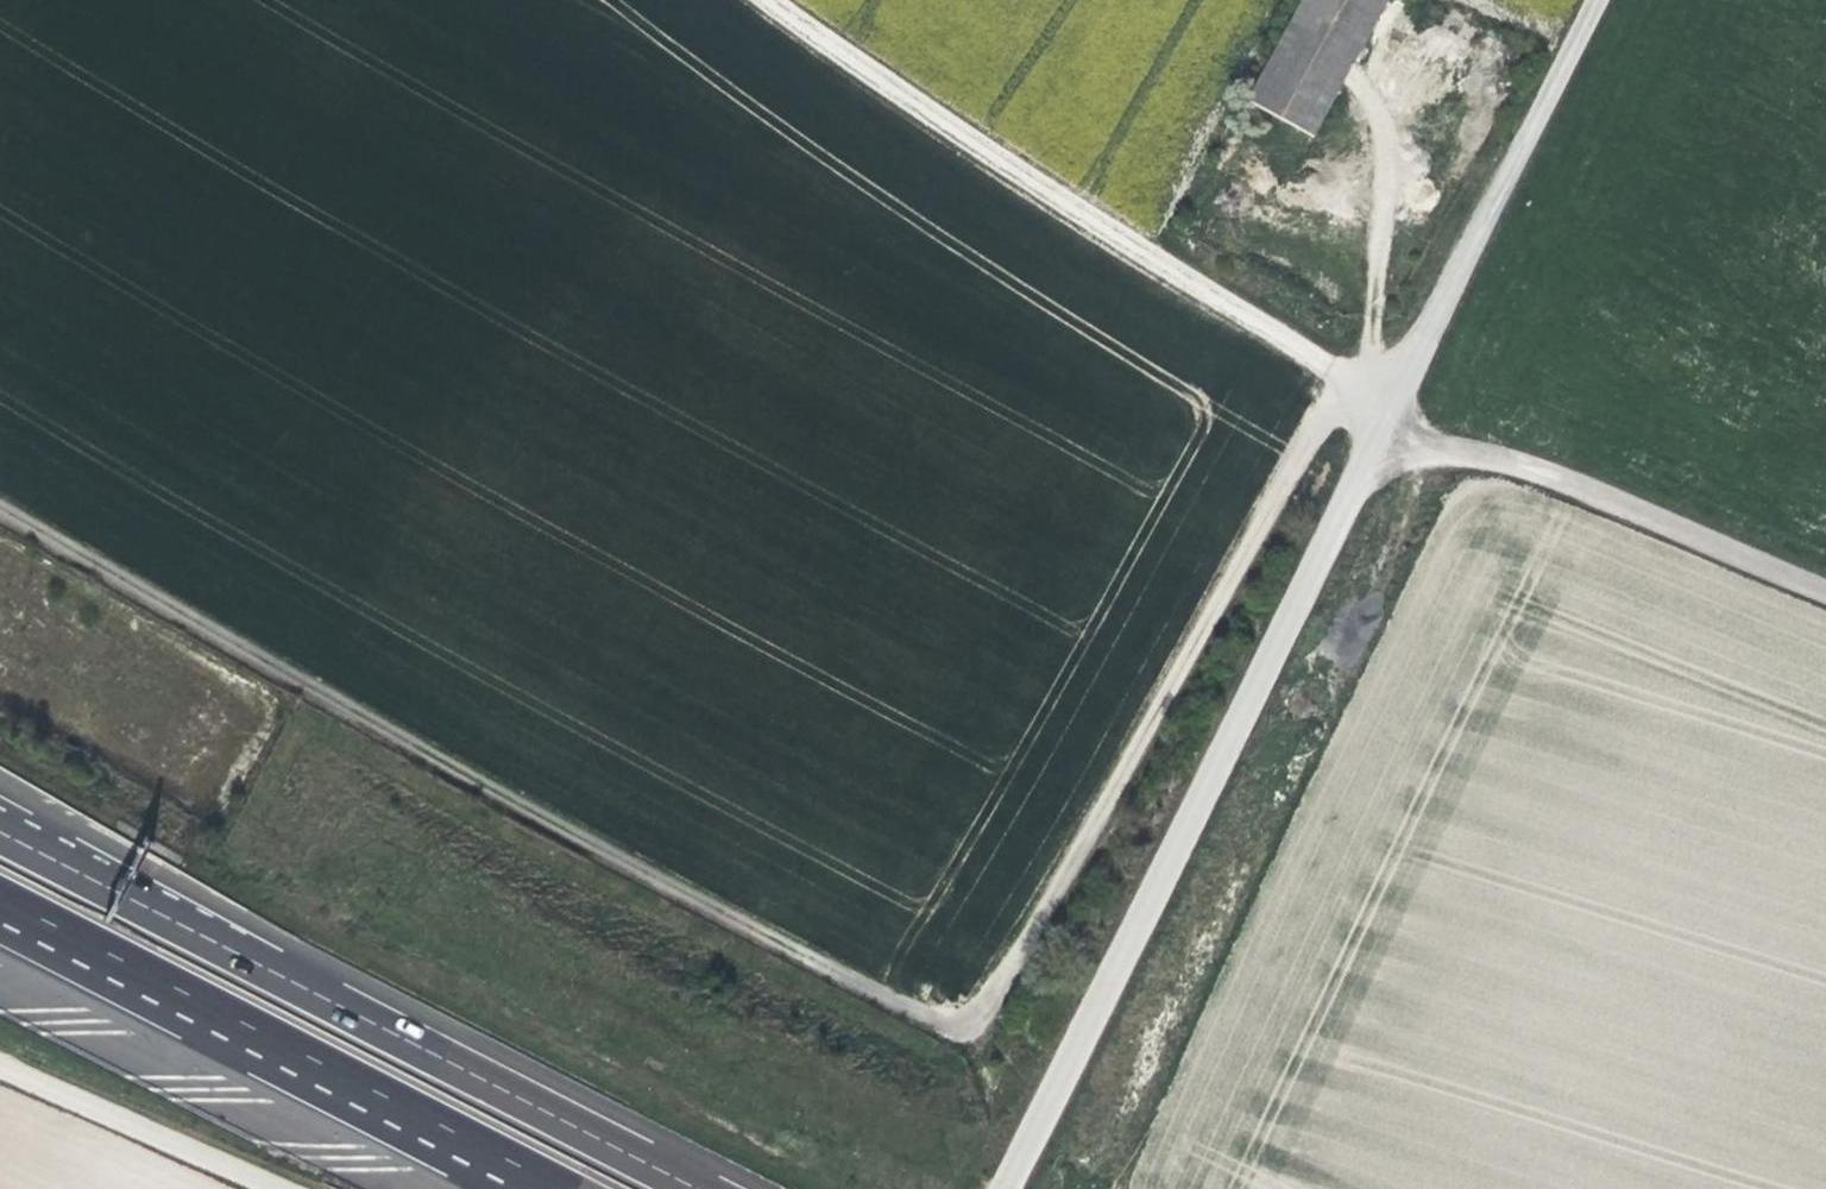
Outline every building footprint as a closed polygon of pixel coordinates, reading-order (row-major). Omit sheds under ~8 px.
[(1381,0),(1300,0),(1246,97),(1307,131),(1381,0)]
